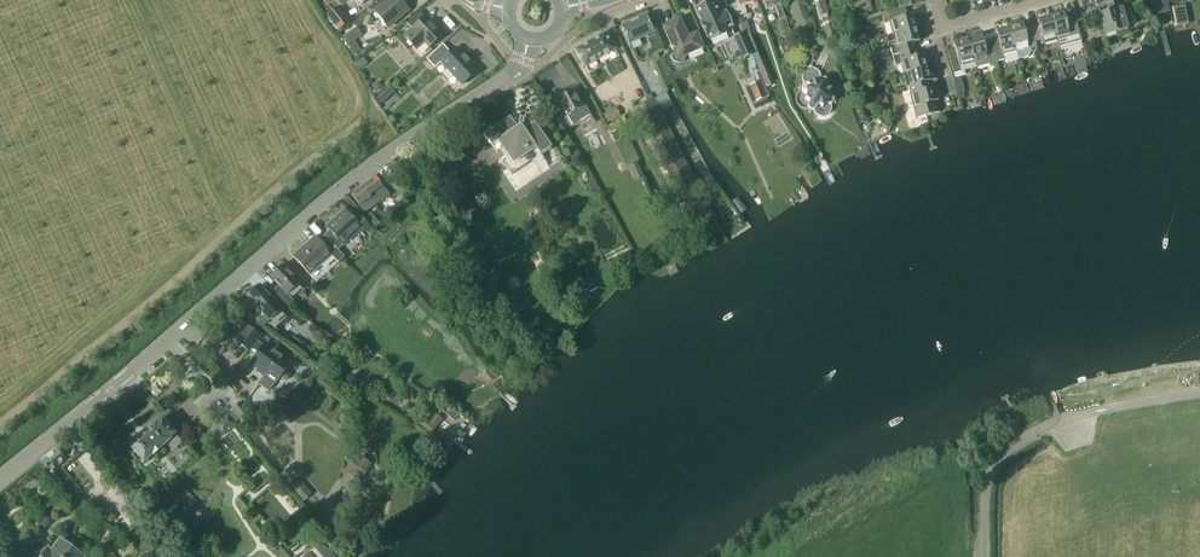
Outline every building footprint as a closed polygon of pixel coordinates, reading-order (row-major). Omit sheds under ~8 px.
[(408,11),(399,0),(387,0),(373,12),(387,29),(408,11)] [(709,38),(710,41),(727,33),(725,31),(733,27),(726,11),(718,14),(717,11),(718,10),(717,9),(716,9),(712,0),(695,8),(702,22),(699,22),(707,39),(709,38)] [(753,0),(737,0),(738,3),(732,5),(737,17),(747,14),(744,4),(754,2),(753,0)] [(763,2),(766,9),(775,6),(780,20),(785,18),(778,0),(762,0),(763,2)] [(816,1),(820,17),(828,15),(824,0),(821,0),(816,1)] [(1120,0),(1095,0),(1097,7),(1105,5),(1107,12),(1121,8),(1119,1),(1120,1),(1120,0)] [(1177,26),(1188,24),(1184,5),(1173,8),(1177,26)] [(349,21),(337,7),(327,15),(338,30),(349,21)] [(1134,24),(1127,8),(1122,9),(1122,7),(1121,8),(1107,12),(1098,14),(1104,34),(1127,28),(1127,26),(1134,24)] [(916,28),(912,15),(907,16),(905,9),(882,16),(884,23),(889,22),(893,35),(916,28)] [(1082,42),(1074,16),(1065,19),(1063,13),(1050,17),(1057,40),(1060,48),(1082,42)] [(653,33),(645,16),(634,21),(642,38),(653,33)] [(443,35),(426,17),(412,29),(413,29),(404,37),(416,50),(424,42),(429,47),(443,35)] [(1057,40),(1050,17),(1037,21),(1038,26),(1031,28),(1035,42),(1043,40),(1044,44),(1057,40)] [(703,48),(696,33),(690,36),(688,32),(685,31),(680,19),(662,27),(672,50),(670,56),(672,62),(678,64),(684,62),(686,56),(703,48)] [(642,38),(634,21),(622,27),(630,44),(642,38)] [(747,21),(740,24),(763,79),(765,84),(770,82),(752,37),(747,21)] [(838,36),(834,24),(824,27),(828,39),(838,36)] [(1038,51),(1035,42),(1031,28),(1024,30),(1022,25),(1009,28),(1018,60),(1028,57),(1031,52),(1038,51)] [(357,27),(342,37),(347,45),(362,35),(357,27)] [(895,44),(889,45),(892,56),(902,53),(916,49),(914,43),(920,41),(916,28),(893,35),(895,44)] [(997,37),(990,39),(997,66),(998,66),(996,62),(1004,60),(1005,64),(1018,60),(1009,28),(996,32),(997,37)] [(585,67),(615,50),(604,32),(575,50),(585,67)] [(997,66),(990,39),(983,41),(981,36),(968,40),(975,63),(976,68),(977,68),(977,67),(989,64),(993,67),(997,66)] [(655,37),(647,40),(652,51),(660,48),(655,37)] [(975,63),(968,40),(953,44),(954,49),(947,51),(954,78),(965,75),(963,66),(975,63)] [(470,62),(464,56),(463,56),(455,48),(450,53),(442,44),(426,59),(435,68),(441,62),(462,85),(477,71),(469,63),(470,62)] [(357,46),(349,51),(353,56),(360,51),(357,46)] [(927,68),(923,55),(918,56),(916,49),(902,53),(892,56),(895,67),(901,65),(904,74),(927,68)] [(1043,54),(1039,55),(1041,62),(1047,60),(1046,56),(1043,54)] [(829,81),(827,81),(826,79),(825,79),(824,79),(822,79),(820,73),(818,71),(817,70),(815,69),(812,68),(809,68),(806,70),(804,72),(803,73),(802,76),(802,79),(804,85),(803,86),(802,87),(802,88),(802,90),(799,92),(797,94),(796,96),(796,99),(796,100),(797,103),(798,106),(801,107),(804,108),(807,108),(808,108),(809,109),(810,110),(811,111),(814,110),(814,112),(816,114),(817,115),(820,116),(823,117),(826,116),(827,115),(829,114),(831,111),(832,108),(832,107),(831,104),(832,103),(833,102),(834,100),(834,99),(836,97),(838,95),(840,92),(840,91),(840,89),(839,86),(837,84),(836,82),(835,82),(832,81),(829,81)] [(937,79),(935,73),(929,75),(927,68),(904,74),(907,88),(908,87),(931,81),(937,79)] [(770,96),(765,84),(763,79),(744,87),(754,111),(769,105),(766,97),(770,96)] [(939,112),(935,96),(941,94),(939,86),(932,88),(931,81),(908,87),(910,94),(909,94),(916,119),(939,112)] [(380,84),(373,89),(376,93),(383,88),(380,84)] [(559,97),(557,98),(572,124),(590,114),(585,105),(582,106),(579,100),(578,100),(572,90),(565,94),(564,92),(558,96),(559,97)] [(382,95),(377,100),(381,105),(387,100),(382,95)] [(696,185),(653,99),(635,108),(679,194),(696,185)] [(619,115),(615,108),(603,115),(607,122),(619,115)] [(551,147),(534,122),(545,114),(544,113),(525,126),(522,122),(516,126),(510,117),(472,143),(473,144),(485,136),(491,146),(493,145),(498,153),(502,150),(507,157),(502,161),(511,174),(551,147)] [(642,176),(636,163),(630,166),(636,179),(642,176)] [(374,176),(361,185),(374,203),(374,202),(376,204),(389,195),(374,176)] [(361,185),(349,194),(352,198),(363,213),(376,204),(374,202),(374,203),(361,185)] [(338,250),(361,229),(364,232),(369,227),(358,215),(353,220),(345,210),(326,227),(330,232),(326,236),(338,250)] [(735,218),(735,221),(738,226),(740,226),(743,224),(743,221),(740,217),(737,216),(735,218)] [(315,237),(293,257),(310,275),(316,283),(338,263),(345,257),(338,250),(326,236),(320,242),(315,237)] [(305,291),(289,273),(292,271),(285,264),(270,277),(280,288),(275,293),(288,307),(305,291)] [(287,317),(259,286),(248,297),(250,299),(244,304),(261,324),(269,329),(277,322),(279,325),(287,317)] [(249,328),(238,343),(248,351),(250,348),(258,354),(251,363),(267,375),(260,384),(270,391),(276,382),(278,379),(281,380),(285,380),(287,379),(289,376),(290,373),(289,370),(287,368),(290,364),(281,358),(284,354),(275,348),(272,352),(264,346),(264,347),(256,341),(259,336),(249,328)] [(301,343),(296,349),(300,352),(305,346),(301,343)] [(251,416),(240,403),(232,410),(243,423),(251,416)] [(447,407),(443,413),(454,421),(459,415),(447,407)] [(236,425),(227,414),(222,419),(224,421),(218,426),(225,434),(236,425)] [(424,419),(420,425),(432,433),(442,420),(436,416),(430,423),(424,419)] [(162,448),(171,440),(177,435),(163,419),(157,424),(156,423),(147,431),(147,430),(138,437),(139,438),(130,445),(144,463),(147,461),(148,462),(154,457),(153,456),(153,455),(154,456),(163,448),(162,448)] [(66,482),(55,468),(65,460),(57,450),(41,462),(49,472),(60,486),(66,482)] [(351,469),(348,474),(358,481),(361,476),(363,477),(369,469),(367,468),(371,463),(361,456),(358,461),(355,459),(349,467),(351,469)] [(301,481),(293,488),(303,501),(312,494),(301,481)] [(112,514),(107,522),(110,524),(115,517),(112,514)] [(60,539),(51,551),(48,549),(42,556),(84,556),(60,539)]
